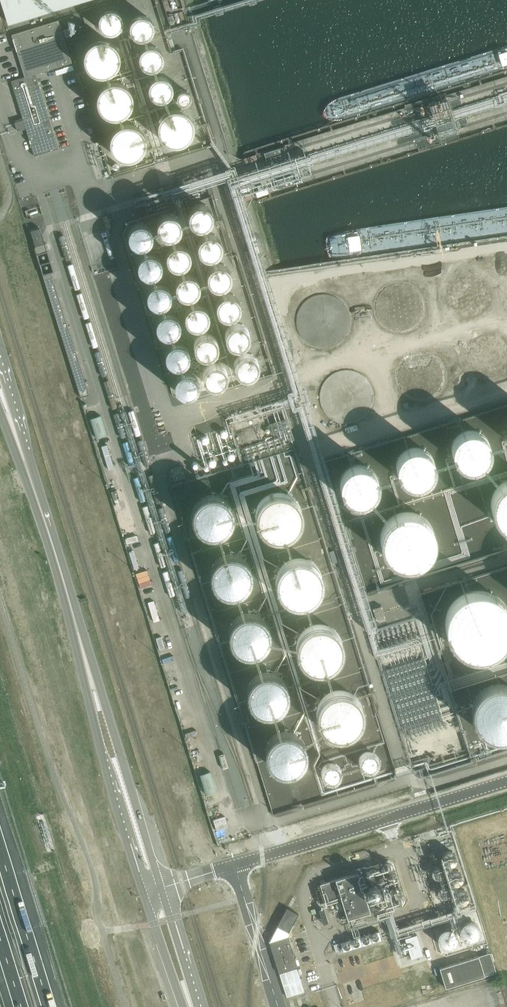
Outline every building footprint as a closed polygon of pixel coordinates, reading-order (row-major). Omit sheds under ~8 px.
[(8,23),(82,0),(1,0),(8,23)] [(113,34),(117,34),(120,33),(124,31),(126,28),(128,25),(128,21),(126,17),(124,14),(121,11),(117,10),(113,11),(109,12),(106,15),(104,18),(104,22),(104,26),(106,30),(109,32),(113,34)] [(142,39),(146,39),(150,38),(153,36),(156,33),(157,29),(157,26),(156,22),(154,19),(151,16),(147,15),(143,15),(139,17),(136,20),(134,23),(133,27),(134,31),(136,35),(139,37),(142,39)] [(72,63),(71,60),(58,20),(11,35),(24,77),(11,81),(23,120),(15,122),(17,131),(25,128),(34,156),(59,149),(36,74),(72,63)] [(85,59),(87,65),(90,71),(95,75),(102,77),(108,77),(114,75),(120,70),(123,65),(124,58),(124,52),(121,47),(116,42),(111,39),(105,38),(99,39),(93,42),(89,47),(86,52),(85,59)] [(155,69),(159,70),(163,69),(166,67),(169,64),(170,60),(170,56),(169,52),(167,49),(163,47),(159,46),(155,46),(152,47),(149,50),(147,54),(146,58),(147,62),(149,65),(152,68),(155,69)] [(156,99),(160,100),(164,99),(167,97),(170,94),(171,90),(171,86),(170,82),(167,79),(164,77),(160,76),(156,76),(153,78),(150,80),(148,84),(147,88),(148,92),(149,95),(152,98),(156,99)] [(101,101),(102,108),(105,113),(111,117),(117,120),(123,120),(130,117),(135,113),(138,108),(139,101),(139,95),(136,89),(132,85),(126,82),(120,81),(114,82),(108,85),(104,90),(101,95),(101,101)] [(68,86),(70,97),(82,95),(80,84),(68,86)] [(178,100),(179,102),(180,104),(182,105),(185,105),(187,105),(189,104),(191,102),(192,100),(192,98),(191,96),(190,94),(188,92),(186,91),(184,91),(182,92),(180,93),(179,95),(178,98),(178,100)] [(161,133),(163,139),(166,145),(171,149),(177,151),(184,151),(190,149),(195,145),(199,139),(200,133),(199,126),(197,121),(192,116),(187,114),(181,113),(174,114),(169,116),(165,121),(162,127),(161,133)] [(115,145),(116,151),(120,157),(125,161),(131,163),(137,163),(144,161),(149,157),(152,151),(154,145),(153,139),(150,133),(146,129),(140,126),(134,125),(128,126),(122,129),(118,133),(115,139),(115,145)] [(205,229),(209,229),(213,228),(216,226),(218,223),(220,219),(220,215),(219,212),(216,208),(213,206),(209,205),(205,205),(201,207),(198,209),(196,213),(196,217),(196,221),(198,224),(201,227),(205,229)] [(168,240),(172,240),(176,239),(179,237),(182,234),(183,231),(183,227),(182,223),(180,220),(176,217),(172,216),(168,217),(165,218),(162,221),(160,224),(159,228),(160,232),(162,236),(165,238),(168,240)] [(146,248),(152,239),(154,229),(144,223),(136,221),(130,231),(128,241),(141,250),(137,268),(147,275),(152,276),(160,264),(161,259),(146,248)] [(31,232),(35,246),(35,249),(43,275),(53,271),(40,229),(31,232)] [(214,258),(218,259),(222,258),(225,256),(227,253),(229,249),(229,245),(228,241),(225,238),(222,236),(218,235),(214,235),(210,237),(207,239),(205,243),(205,247),(205,251),(207,254),(210,257),(214,258)] [(179,271),(183,271),(187,270),(190,268),(193,265),(194,261),(194,258),(193,254),(191,251),(187,248),(183,247),(179,247),(176,249),(173,252),(171,255),(170,259),(171,263),(173,267),(175,269),(179,271)] [(222,287),(226,288),(230,287),(233,285),(236,282),(237,278),(237,274),(236,270),(234,267),(230,265),(227,264),(223,264),(219,266),(216,268),(214,272),(213,276),(214,280),(216,283),(219,286),(222,287)] [(188,300),(192,300),(196,299),(200,297),(202,294),(203,290),(203,286),(202,283),(200,279),(197,277),(193,276),(189,276),(185,278),(182,281),(180,284),(179,288),(180,292),(182,296),(185,298),(188,300)] [(487,300),(488,293),(486,288),(482,283),(477,279),(471,277),(464,278),(459,280),(454,284),(451,290),(450,296),(451,302),(454,308),(458,312),(464,315),(470,315),(476,314),(481,310),(485,306),(487,300)] [(377,295),(373,308),(376,320),(384,330),(395,336),(408,335),(419,328),(426,317),(427,305),(422,293),(412,285),(399,282),(387,286),(377,295)] [(148,305),(167,306),(168,283),(149,283),(148,305)] [(231,317),(235,317),(239,316),(242,314),(245,311),(246,307),(246,304),(245,300),(243,297),(239,294),(236,293),(232,293),(228,295),(225,298),(223,301),(222,305),(223,309),(225,313),(228,315),(231,317)] [(299,308),(295,321),(298,333),(306,343),(317,349),(330,348),(341,341),(348,330),(349,318),(344,306),(333,298),(321,296),(308,299),(299,308)] [(198,330),(202,330),(206,329),(209,327),(212,324),(213,320),(213,316),(212,313),(210,309),(206,307),(202,306),(198,306),(195,308),(192,311),(190,314),(189,318),(190,322),(192,325),(195,328),(198,330)] [(172,338),(181,320),(163,311),(154,329),(172,338)] [(242,348),(246,348),(249,347),(253,345),(255,342),(257,338),(257,334),(255,331),(253,327),(250,325),(246,324),(242,324),(238,326),(235,329),(233,332),(233,336),(233,340),(235,343),(238,346),(242,348)] [(208,359),(212,359),(216,358),(219,356),(221,353),(223,350),(223,346),(222,342),(219,339),(216,336),(212,335),(208,336),(204,337),(201,340),(199,343),(199,347),(199,351),(201,355),(204,357),(208,359)] [(506,363),(506,357),(504,351),(500,346),(495,343),(489,341),(483,342),(477,344),(472,348),(469,354),(468,360),(469,366),(472,371),(477,376),(482,378),(488,379),(495,377),(500,374),(504,369),(506,363)] [(187,365),(187,344),(167,345),(167,365),(187,365)] [(398,365),(394,377),(396,390),(404,400),(416,405),(429,404),(440,398),(446,387),(447,374),(442,362),(432,354),(419,352),(407,356),(398,365)] [(250,378),(254,378),(257,377),(261,375),(263,372),(265,368),(265,364),(264,361),(261,357),(258,355),(254,354),(250,354),(246,356),(243,359),(241,362),(241,366),(241,370),(243,373),(246,376),(250,378)] [(218,388),(222,388),(226,388),(229,385),(231,382),(233,379),(233,375),(232,371),(229,368),(226,366),(222,364),(218,365),(214,366),(211,369),(209,372),(209,376),(209,380),(211,384),(214,387),(218,388)] [(186,369),(171,382),(186,398),(201,385),(186,369)] [(322,384),(318,397),(320,409),(328,419),(340,425),(353,424),(364,417),(371,406),(372,394),(366,382),(356,374),(344,372),(331,375),(322,384)] [(101,416),(90,419),(96,438),(107,435),(101,416)] [(490,456),(490,450),(488,444),(484,439),(479,435),(473,434),(467,434),(461,437),(456,441),(453,446),(452,452),(453,459),(456,464),(460,468),(466,471),(472,472),(478,470),(484,467),(488,462),(490,456)] [(434,472),(434,466),(432,460),(428,455),(423,451),(417,450),(411,450),(405,453),(400,457),(397,462),(396,468),(397,474),(400,480),(405,484),(410,487),(417,487),(423,486),(428,483),(432,478),(434,472)] [(170,470),(176,485),(188,481),(182,465),(170,470)] [(377,489),(377,483),(375,477),(372,472),(366,468),(360,467),(354,467),(348,470),(344,474),(341,479),(339,485),(340,492),(343,497),(348,501),(354,504),(360,505),(366,503),(371,500),(375,495),(377,489)] [(502,529),(506,531),(506,483),(505,484),(498,489),(493,497),(491,505),(492,514),(496,522),(502,529)] [(262,530),(268,536),(276,540),(285,541),(294,540),(301,535),(307,529),(311,521),(311,512),(309,503),(304,496),(297,491),(288,488),(279,488),(271,491),(264,497),(259,504),(257,513),(258,522),(262,530)] [(196,519),(197,525),(200,530),(205,534),(211,537),(218,537),(224,535),(229,531),(233,526),(235,520),(234,514),(232,508),(228,503),(222,500),(216,498),(210,499),(204,502),(199,506),(197,512),(196,519)] [(385,557),(391,563),(399,567),(408,568),(417,567),(424,562),(430,556),(434,548),(434,539),(432,530),(427,523),(420,518),(411,515),(403,515),(394,518),(387,524),(383,531),(381,540),(381,549),(385,557)] [(285,596),(291,602),(299,607),(307,608),(316,606),(324,602),(330,595),(333,587),(334,578),(331,569),(326,562),(319,557),(311,554),(302,554),(294,557),(287,563),(282,571),(280,579),(281,588),(285,596)] [(215,578),(217,584),(220,590),(225,594),(231,596),(238,596),(244,594),(249,590),(253,584),(254,577),(253,571),(250,566),(246,561),(241,558),(235,558),(228,559),(223,561),(219,566),(216,571),(215,578)] [(459,650),(468,654),(478,655),(488,653),(497,647),(503,640),(506,630),(506,629),(506,617),(505,610),(500,602),(492,595),(483,591),(473,591),(463,593),(454,598),(448,606),(444,616),(443,626),(446,635),(451,644),(459,650)] [(233,639),(234,645),(237,650),(242,654),(248,657),(255,657),(261,655),(266,651),(270,646),(271,640),(271,633),(269,628),(265,623),(259,619),(253,618),(246,619),(241,622),(236,626),(233,632),(233,639)] [(303,663),(309,669),(317,674),(325,675),(334,673),(342,669),(348,662),(351,654),(352,645),(349,637),(344,629),(337,624),(329,621),(320,622),(312,625),(305,630),(300,638),(298,646),(299,655),(303,663)] [(251,697),(252,704),(256,709),(261,713),(267,715),(273,716),(279,714),(284,710),(288,705),(290,699),(289,692),(287,686),(283,681),(277,678),(271,677),(265,678),(259,681),(254,685),(252,691),(251,697)] [(323,728),(330,734),(337,738),(346,739),(355,738),(363,733),(369,727),(372,719),(372,710),(370,701),(365,694),(358,689),(350,686),(341,686),(332,689),(325,695),(321,702),(319,711),(320,720),(323,728)] [(482,734),(490,739),(499,740),(506,738),(506,688),(502,686),(494,687),(485,690),(478,695),(474,703),(472,711),(472,720),(476,728),(482,734)] [(270,755),(271,762),(275,767),(280,771),(286,773),(292,774),(298,772),(303,768),(307,763),(309,757),(308,750),(306,744),(302,740),(296,736),(290,735),(284,736),(278,739),(274,743),(271,749),(270,755)] [(362,764),(363,767),(365,769),(367,771),(370,772),(373,773),(375,772),(378,770),(380,768),(380,765),(380,762),(379,759),(377,757),(375,755),(372,755),(369,755),(366,756),(364,758),(363,761),(362,764)] [(325,776),(326,779),(327,781),(330,783),(332,784),(335,784),(338,783),(341,782),(342,779),(343,776),(343,773),(342,771),(340,768),(338,767),(335,766),(332,767),(329,768),(327,770),(326,773),(325,776)] [(201,774),(206,793),(217,790),(211,771),(201,774)] [(217,829),(228,827),(226,816),(214,819),(217,829)] [(460,860),(460,857),(458,855),(456,853),(454,853),(453,852),(452,853),(450,853),(448,855),(446,857),(446,860),(446,862),(448,865),(450,867),(453,867),(456,867),(458,865),(460,863),(460,860)] [(327,904),(341,900),(347,920),(370,912),(358,872),(320,884),(327,904)] [(467,880),(467,879),(466,876),(465,874),(462,872),(459,872),(457,872),(454,874),(452,877),(452,879),(452,882),(454,885),(457,886),(459,887),(462,886),(464,885),(466,882),(467,880)] [(397,893),(396,890),(395,888),(393,887),(392,886),(389,885),(387,886),(384,887),(383,888),(382,890),(381,893),(382,895),(383,898),(384,899),(386,900),(388,901),(391,900),(394,899),(396,896),(397,893)] [(473,900),(473,899),(473,897),(471,895),(470,894),(467,893),(464,893),(462,894),(460,897),(460,899),(460,902),(462,904),(464,906),(466,906),(469,906),(471,905),(473,902),(473,900)] [(298,914),(287,908),(277,926),(289,933),(298,914)] [(359,947),(375,939),(372,932),(356,940),(359,947)] [(288,936),(270,941),(269,942),(279,973),(298,967),(288,936)] [(485,976),(479,956),(439,968),(446,988),(485,976)]
